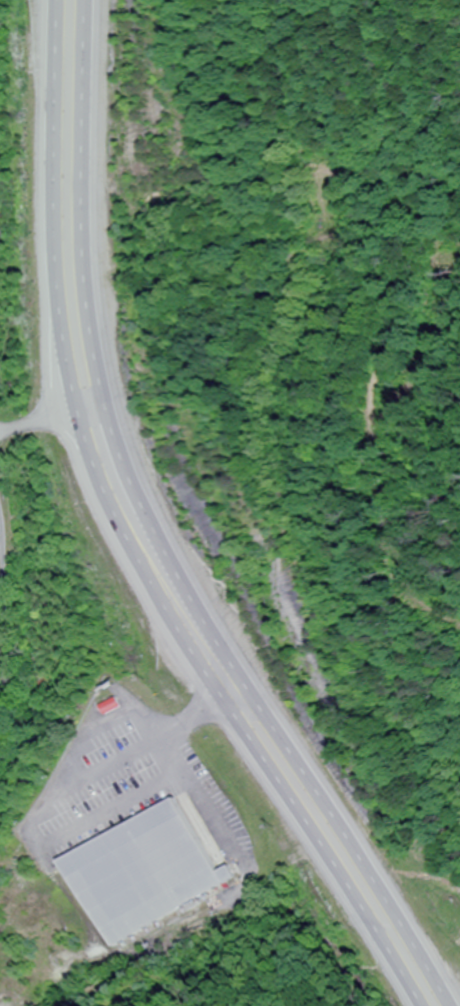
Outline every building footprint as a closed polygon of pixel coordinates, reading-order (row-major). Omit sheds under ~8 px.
[(62,857),(104,944),(235,881),(227,866),(213,873),(178,801),(62,857)]
